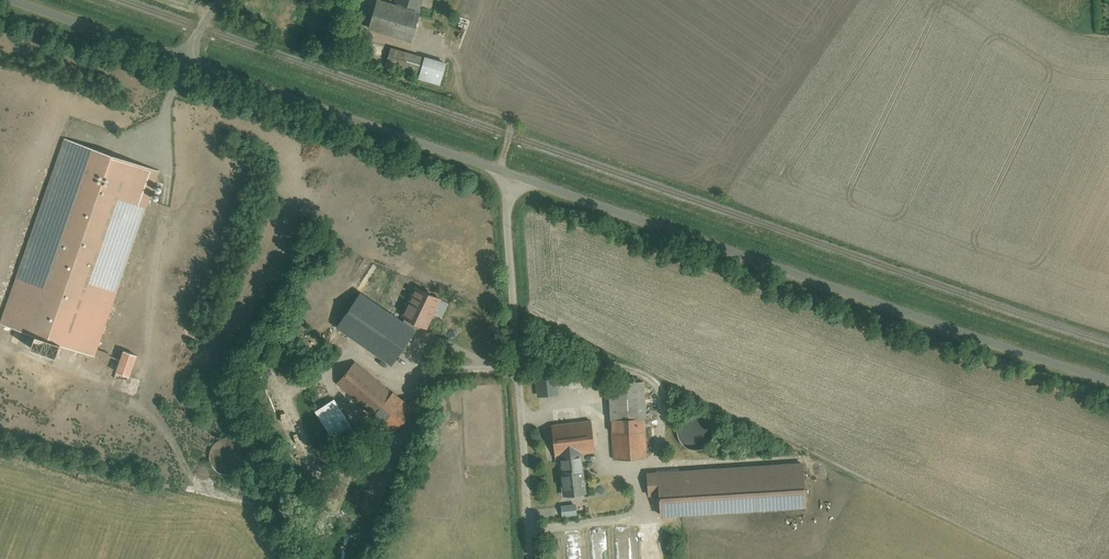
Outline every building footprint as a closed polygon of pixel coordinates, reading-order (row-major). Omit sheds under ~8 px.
[(370,28),(411,41),(424,0),(400,0),(398,4),(386,0),(379,0),(370,28)] [(448,64),(391,47),(388,60),(421,70),(418,80),(442,86),(448,64)] [(46,344),(88,359),(156,173),(64,139),(0,314),(0,328),(20,335),(14,349),(41,359),(46,344)] [(440,291),(407,278),(396,313),(360,288),(330,329),(387,370),(411,334),(420,339),(440,291)] [(116,350),(107,373),(124,380),(133,357),(116,350)] [(412,412),(348,362),(330,386),(378,423),(382,418),(398,430),(412,412)] [(648,456),(641,381),(609,385),(617,459),(648,456)] [(315,383),(304,390),(335,437),(346,430),(315,383)] [(715,435),(715,432),(715,429),(714,426),(712,422),(710,420),(707,418),(704,417),(701,416),(698,415),(693,416),(691,417),(688,419),(685,421),(683,424),(682,427),(681,430),(681,433),(682,437),(683,440),(684,442),(687,445),(689,447),(692,448),(696,449),(699,449),(702,449),(705,448),(708,446),(710,444),(712,441),(714,439),(715,435)] [(593,425),(557,428),(559,454),(564,454),(568,495),(588,493),(585,454),(595,453),(593,425)] [(244,464),(244,461),(244,458),(243,455),(241,452),(239,450),(237,448),(234,446),(231,445),(227,445),(224,446),(221,447),(218,448),(216,450),(214,454),(212,456),(212,459),(212,462),(212,465),(213,468),(215,471),(217,473),(219,475),(223,477),(225,477),(228,478),(232,477),(234,476),(237,475),(240,472),(242,470),(243,467),(244,464)] [(798,464),(649,473),(650,489),(662,488),(664,514),(801,506),(798,464)] [(557,507),(557,517),(572,516),(572,506),(557,507)]
